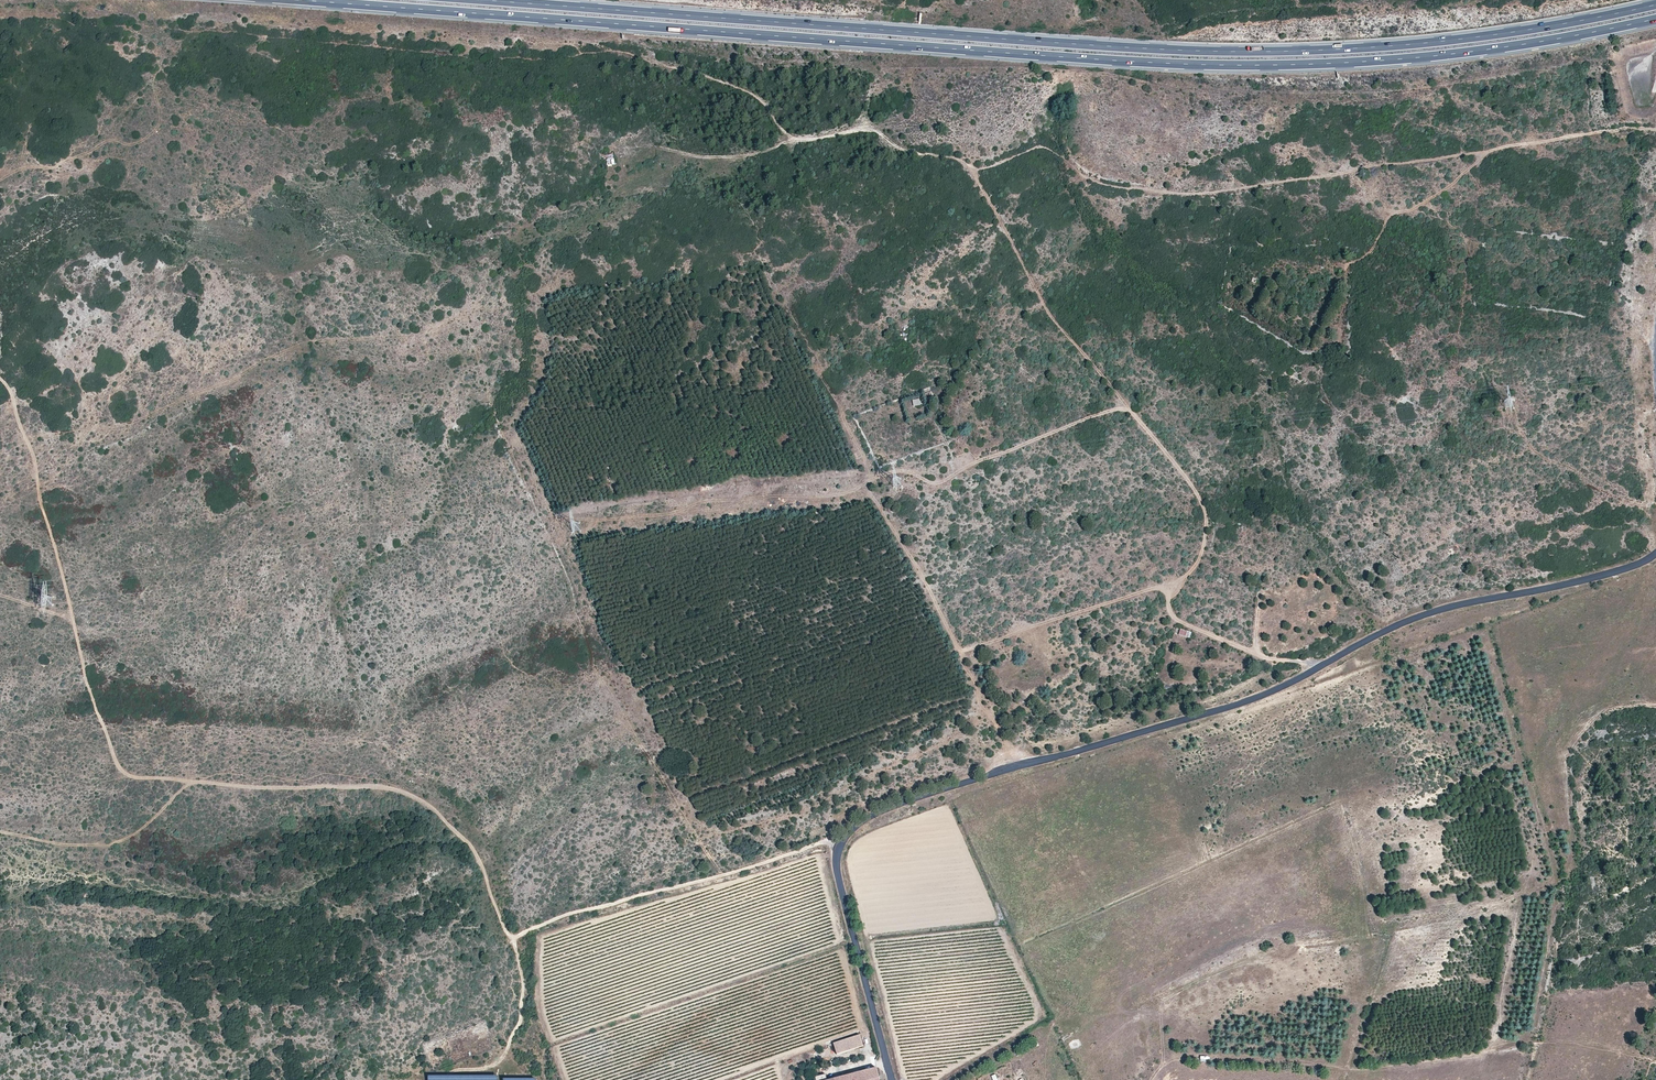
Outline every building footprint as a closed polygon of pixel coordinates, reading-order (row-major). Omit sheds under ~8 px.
[(1191,632),(1180,628),(1180,629),(1179,634),(1190,637),(1191,632)] [(837,1054),(864,1046),(860,1035),(834,1043),(837,1054)] [(878,1070),(832,1079),(880,1079),(878,1070)]
